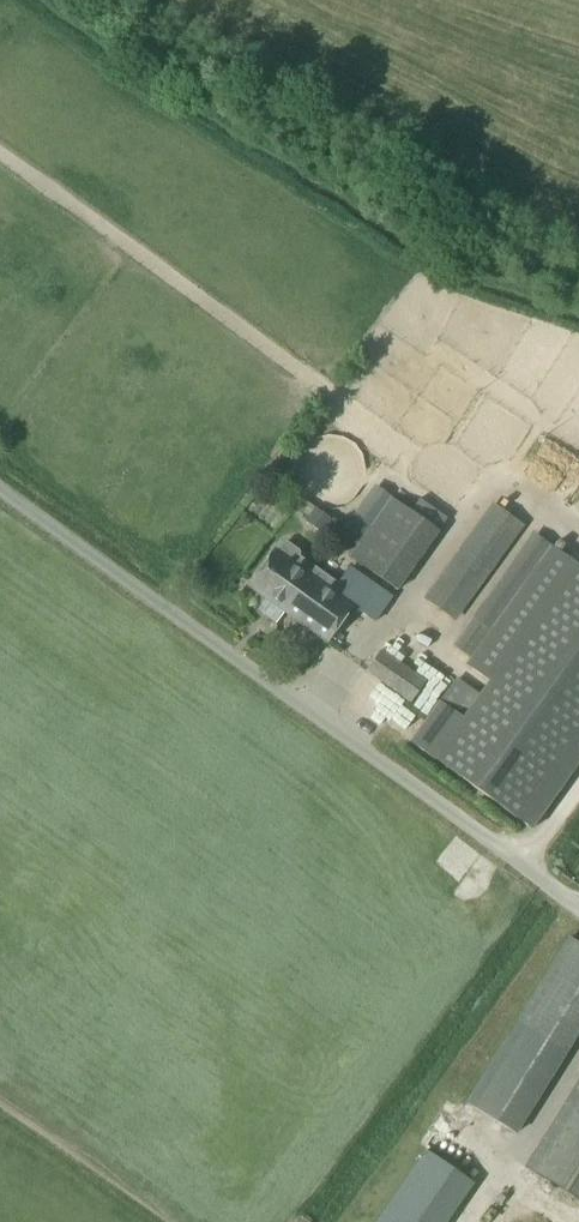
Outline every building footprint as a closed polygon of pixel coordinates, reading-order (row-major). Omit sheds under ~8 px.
[(534,437),(524,457),(555,474),(566,454),(534,437)] [(359,547),(392,500),(375,489),(342,535),(359,547)] [(265,523),(276,511),(254,492),(243,505),(265,523)] [(411,514),(392,500),(350,559),(397,593),(439,534),(437,533),(411,514)] [(411,514),(437,533),(446,520),(420,502),(411,514)] [(330,520),(316,509),(306,523),(321,533),(330,520)] [(496,509),(470,545),(427,603),(451,621),(520,526),(496,509)] [(478,623),(490,632),(550,548),(537,539),(478,623)] [(537,569),(467,667),(490,684),(462,722),(439,705),(410,744),(531,832),(578,765),(578,570),(551,550),(537,569)] [(277,551),(249,589),(325,644),(352,608),(375,624),(393,599),(350,568),(334,591),(311,575),(314,571),(296,558),(293,562),(277,551)] [(410,705),(426,683),(382,652),(366,673),(410,705)] [(516,1134),(578,1033),(578,948),(569,941),(467,1103),(516,1134)] [(526,1168),(578,1201),(578,1081),(526,1168)]
